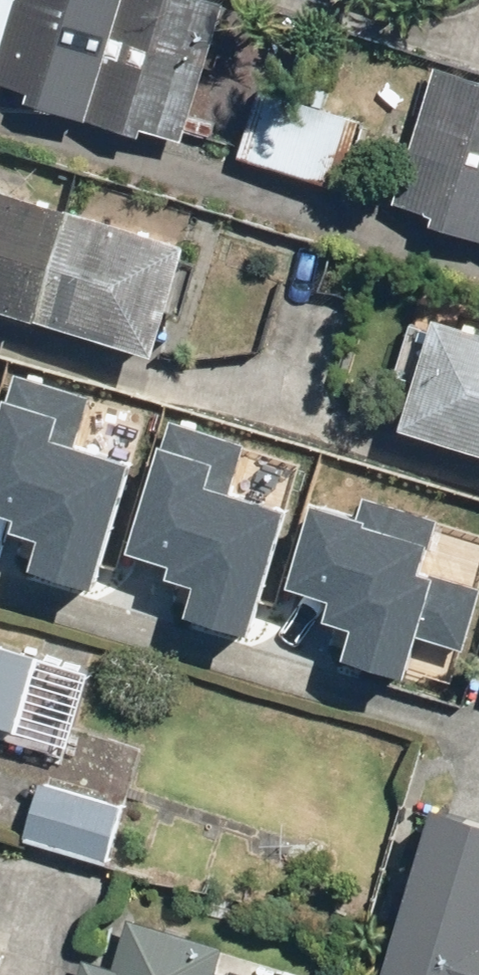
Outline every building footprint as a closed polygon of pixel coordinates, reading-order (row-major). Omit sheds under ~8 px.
[(24,92),(22,100),(137,135),(140,126),(177,137),(218,1),(215,0),(0,0),(0,85),(24,92)] [(384,201),(420,211),(417,223),(478,242),(478,82),(424,66),(384,201)] [(249,86),(227,156),(331,188),(353,118),(249,86)] [(159,352),(192,241),(0,184),(0,304),(159,352)] [(401,426),(478,449),(478,328),(433,315),(401,426)] [(0,456),(0,505),(23,512),(19,526),(48,534),(39,564),(104,582),(140,457),(80,440),(94,393),(24,372),(0,456)] [(177,420),(139,549),(176,560),(172,573),(200,582),(191,611),(256,630),(293,505),(233,488),(247,441),(177,420)] [(291,584),(330,597),(324,615),(358,626),(349,654),(410,674),(425,630),(466,644),(478,606),(478,585),(423,567),(439,518),(377,498),(371,515),(320,498),(291,584)] [(24,731),(47,651),(0,637),(0,724),(24,731)] [(23,838),(106,862),(123,805),(39,781),(23,838)] [(110,856),(141,865),(153,822),(122,814),(110,856)] [(414,818),(370,974),(478,974),(478,836),(414,818)] [(221,970),(228,946),(132,918),(118,965),(88,956),(83,974),(238,974),(221,970)]
